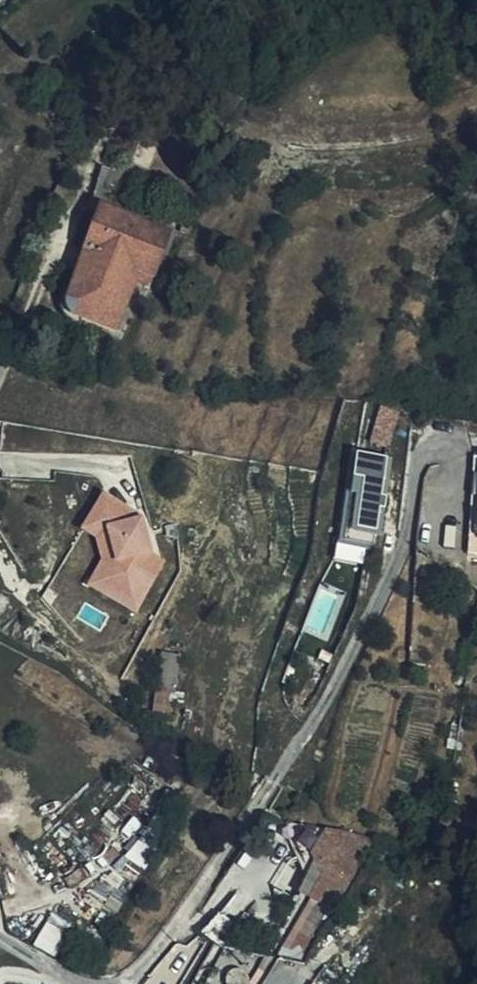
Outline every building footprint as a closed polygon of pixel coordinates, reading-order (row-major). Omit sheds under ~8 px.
[(98,212),(83,255),(94,258),(87,281),(104,287),(89,325),(114,333),(133,286),(138,272),(154,278),(169,236),(98,212)] [(184,225),(182,233),(193,236),(195,229),(184,225)] [(94,258),(83,255),(68,297),(67,304),(68,313),(72,318),(78,321),(89,325),(104,287),(87,281),(94,258)] [(138,272),(133,286),(149,291),(150,288),(154,278),(138,272)] [(378,537),(388,457),(352,453),(342,536),(341,536),(338,559),(364,562),(367,536),(378,537)] [(476,557),(476,460),(473,460),(467,540),(466,557),(476,557)] [(84,583),(137,613),(168,560),(142,545),(156,522),(103,492),(81,530),(106,544),(84,583)] [(312,857),(319,884),(344,842),(367,855),(376,841),(370,840),(328,830),(312,857)] [(319,884),(342,898),(367,855),(344,842),(319,884)] [(315,912),(328,920),(342,898),(319,884),(310,898),(320,905),(315,912)]
